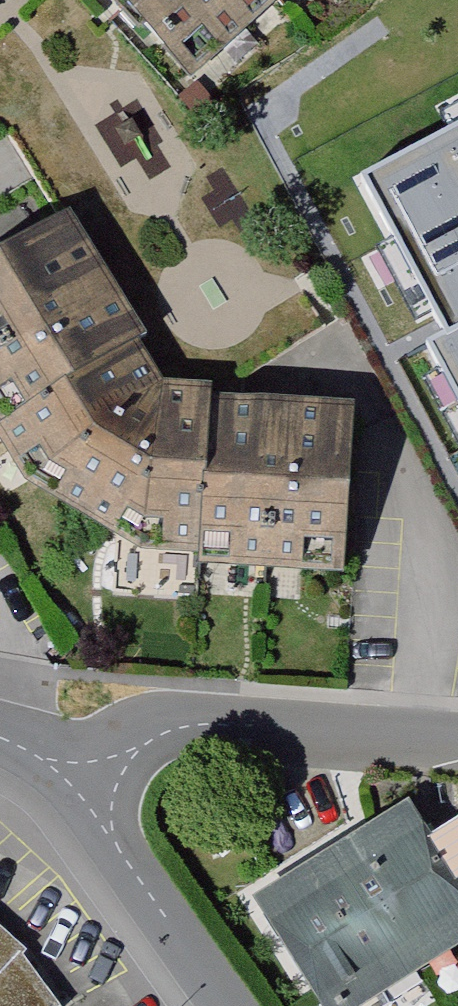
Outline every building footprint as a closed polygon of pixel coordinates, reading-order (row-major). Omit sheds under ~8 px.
[(174,83),(263,0),(97,0),(174,83)] [(365,172),(450,330),(457,326),(457,123),(365,172)] [(74,223),(0,265),(0,423),(2,426),(135,350),(144,345),(74,223)] [(450,330),(433,339),(457,387),(457,326),(450,330)] [(135,350),(2,426),(0,427),(0,455),(19,489),(139,563),(203,565),(210,407),(211,393),(159,394),(135,350)] [(357,413),(210,407),(203,565),(350,571),(357,413)] [(383,820),(234,910),(293,1005),(359,1005),(457,946),(457,849),(444,826),(402,852),(383,820)] [(23,966),(27,959),(0,934),(0,1005),(52,1005),(23,966)]
